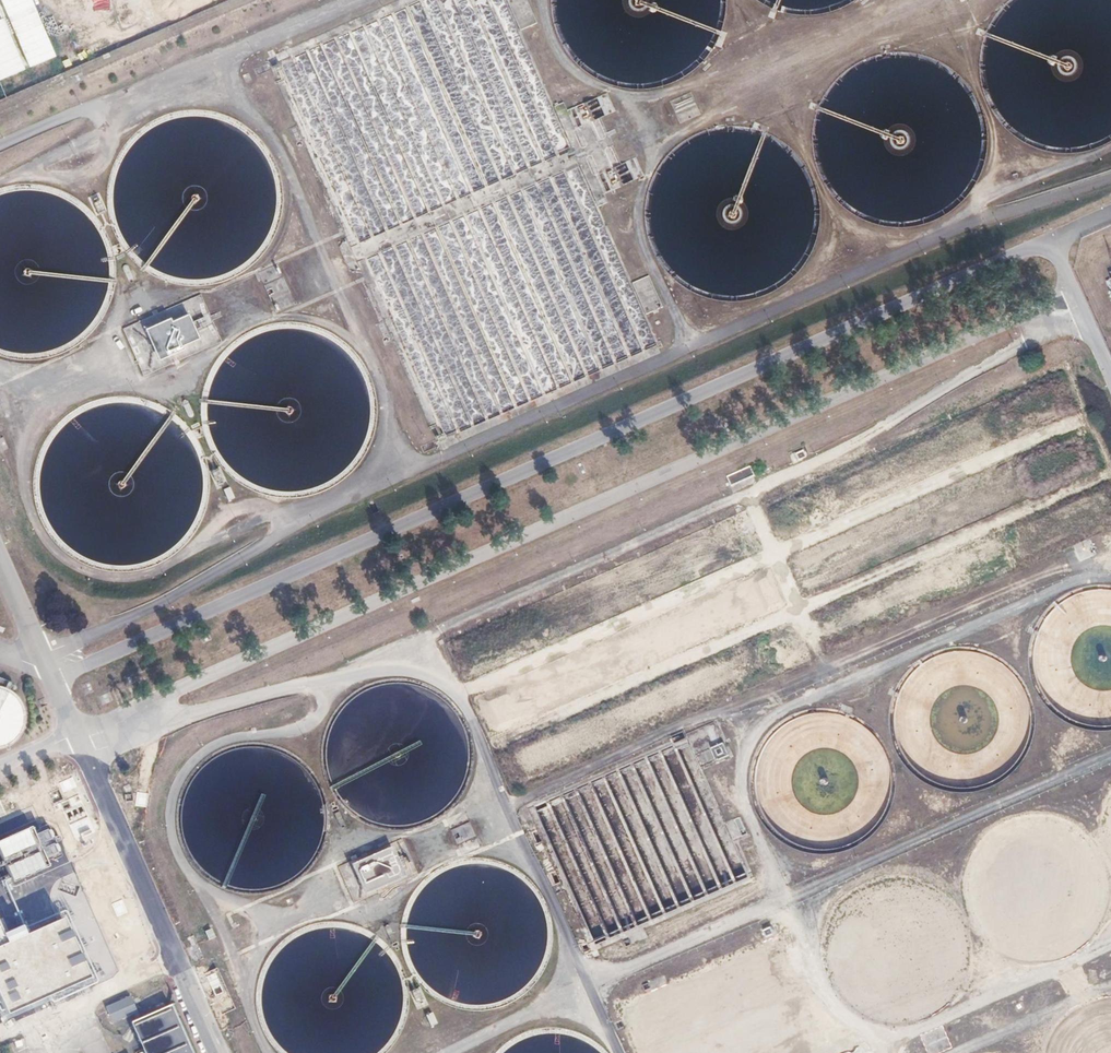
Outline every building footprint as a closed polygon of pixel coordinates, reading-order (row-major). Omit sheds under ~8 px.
[(679,119),(697,116),(696,105),(677,108),(679,119)] [(296,126),(290,129),(295,141),(301,138),(296,126)] [(187,315),(149,333),(159,357),(198,340),(187,315)] [(750,466),(726,476),(730,484),(753,475),(750,466)] [(15,739),(22,732),(25,723),(25,713),(23,703),(17,695),(10,689),(0,686),(0,747),(7,745),(15,739)] [(711,748),(716,760),(730,755),(725,743),(711,748)] [(457,840),(473,833),(469,823),(455,829),(458,837),(456,837),(457,840)] [(10,883),(49,868),(46,859),(60,854),(50,829),(34,835),(32,828),(0,840),(0,856),(10,883)] [(390,850),(355,867),(366,892),(401,876),(390,850)] [(173,1006),(133,1023),(146,1052),(194,1052),(173,1006)] [(845,1052),(847,1052),(857,1049),(853,1039),(842,1043),(845,1052)]
